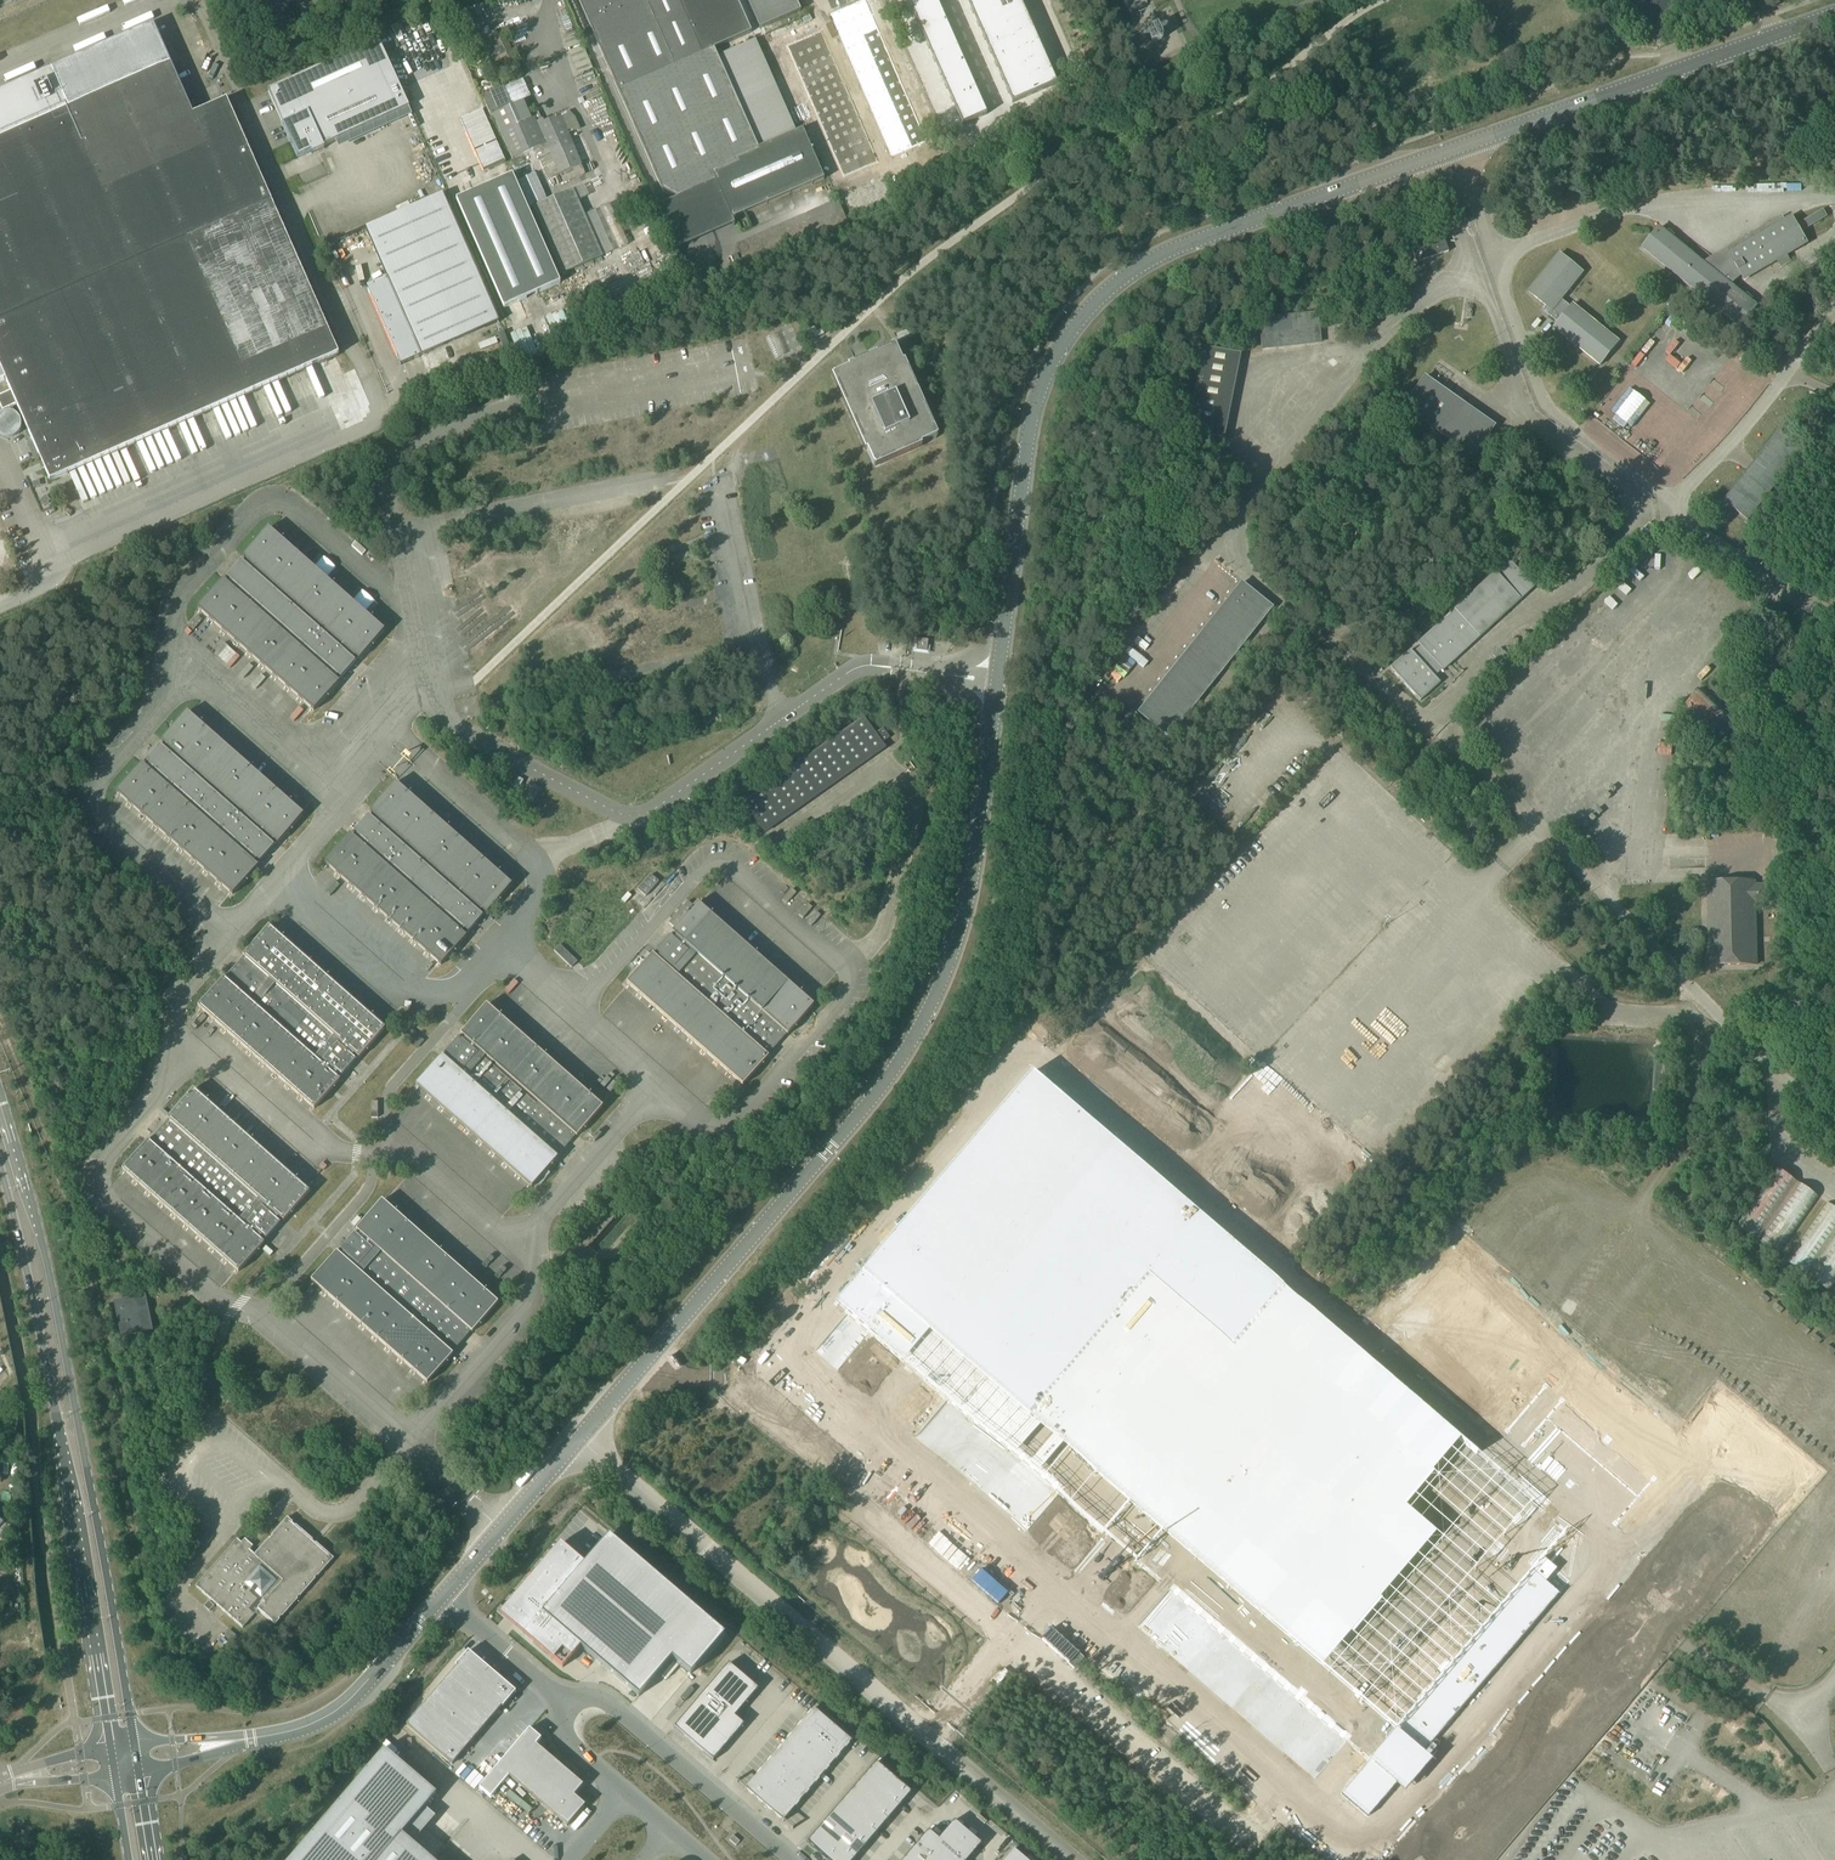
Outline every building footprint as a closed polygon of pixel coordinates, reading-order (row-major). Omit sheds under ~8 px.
[(732,220),(824,180),(802,130),(758,149),(714,49),(751,33),(736,0),(584,0),(578,2),(662,192),(676,200),(715,183),(732,220)] [(760,29),(801,11),(796,0),(747,0),(760,29)] [(848,6),(853,19),(870,11),(865,0),(862,0),(848,6)] [(909,6),(915,19),(939,8),(936,0),(922,0),(909,6)] [(971,10),(993,1),(993,0),(966,0),(971,10)] [(993,1),(999,14),(1021,4),(1019,0),(995,0),(993,1)] [(1655,28),(1681,0),(1625,0),(1655,28)] [(993,1),(971,10),(977,24),(999,14),(993,1)] [(1021,4),(999,14),(1005,27),(1027,18),(1021,4)] [(848,6),(830,14),(835,26),(853,19),(848,6)] [(939,8),(915,19),(921,32),(945,22),(939,8)] [(870,11),(853,19),(858,30),(875,23),(870,11)] [(999,14),(977,24),(983,37),(1005,27),(999,14)] [(1027,18),(1005,27),(1011,41),(1033,31),(1027,18)] [(853,19),(835,26),(840,38),(858,30),(853,19)] [(945,22),(921,32),(927,46),(951,35),(945,22)] [(875,23),(858,30),(863,42),(880,35),(875,23)] [(5,379),(11,392),(0,397),(0,404),(3,411),(17,405),(36,448),(42,462),(45,469),(50,482),(67,475),(297,374),(313,367),(319,364),(325,362),(339,356),(290,243),(276,213),(273,205),(229,106),(228,103),(227,101),(223,103),(217,105),(205,110),(193,116),(153,25),(0,93),(0,382),(5,379)] [(1005,27),(983,37),(988,50),(1011,41),(1005,27)] [(858,30),(840,38),(846,50),(863,42),(858,30)] [(822,31),(804,38),(810,51),(827,43),(822,31)] [(1033,31),(1011,41),(1017,54),(1039,44),(1033,31)] [(506,38),(500,41),(496,32),(458,49),(462,57),(470,53),(470,54),(480,50),(481,53),(484,51),(488,60),(493,58),(496,65),(503,62),(504,67),(501,73),(505,81),(521,74),(506,38)] [(880,35),(863,42),(868,54),(885,47),(880,35)] [(951,35),(927,46),(933,59),(957,48),(951,35)] [(804,38),(787,46),(792,58),(810,51),(804,38)] [(1011,41),(988,50),(994,64),(1017,54),(1011,41)] [(400,89),(379,42),(365,48),(281,86),(268,92),(298,158),(311,153),(312,155),(318,152),(325,149),(323,147),(335,142),(403,111),(409,108),(400,89)] [(863,42),(846,50),(851,62),(868,54),(863,42)] [(827,43),(810,51),(815,62),(832,55),(827,43)] [(1039,44),(1017,54),(1022,67),(1045,58),(1039,44)] [(885,47),(868,54),(873,66),(891,58),(885,47)] [(301,53),(297,48),(291,53),(295,58),(301,53)] [(957,48),(933,59),(938,72),(963,62),(957,48)] [(810,51),(792,58),(797,70),(815,62),(810,51)] [(868,54),(851,62),(856,73),(873,66),(868,54)] [(1017,54),(994,64),(1000,77),(1022,67),(1017,54)] [(832,55),(815,62),(818,71),(836,64),(832,55)] [(891,58),(873,66),(878,78),(896,70),(891,58)] [(1045,58),(1022,67),(1028,81),(1051,71),(1045,58)] [(815,62),(797,70),(801,79),(818,71),(815,62)] [(963,62),(938,72),(944,86),(969,75),(963,62)] [(836,64),(818,71),(822,80),(840,73),(836,64)] [(873,66),(856,73),(861,85),(878,78),(873,66)] [(1022,67),(1000,77),(1006,90),(1028,81),(1022,67)] [(1148,68),(1141,71),(1148,87),(1154,84),(1148,68)] [(896,70),(878,78),(883,90),(901,82),(896,70)] [(818,71),(801,79),(805,88),(822,80),(818,71)] [(1051,71),(1028,81),(1034,95),(1057,85),(1051,71)] [(840,73),(822,80),(826,89),(843,82),(840,73)] [(969,75),(944,86),(950,99),(975,88),(969,75)] [(878,78),(861,85),(866,97),(883,90),(878,78)] [(822,80),(805,88),(809,97),(826,89),(822,80)] [(1028,81),(1006,90),(1012,104),(1034,95),(1028,81)] [(504,87),(482,96),(491,117),(493,116),(512,160),(535,150),(548,180),(559,175),(560,176),(582,167),(560,116),(544,124),(538,111),(533,114),(532,114),(525,99),(530,97),(523,82),(505,89),(504,87)] [(843,82),(826,89),(830,98),(847,91),(843,82)] [(901,82),(883,90),(888,101),(906,94),(901,82)] [(975,88),(950,99),(956,112),(980,102),(975,88)] [(826,89),(809,97),(813,106),(830,98),(826,89)] [(883,90),(866,97),(871,109),(888,101),(883,90)] [(847,91),(830,98),(834,107),(851,100),(847,91)] [(906,94),(888,101),(893,112),(910,104),(906,94)] [(830,98),(813,106),(816,115),(834,107),(830,98)] [(851,100),(834,107),(838,116),(855,109),(851,100)] [(888,101),(871,109),(875,119),(893,112),(888,101)] [(980,102),(956,112),(962,126),(987,116),(980,102)] [(910,104),(893,112),(897,122),(914,114),(910,104)] [(834,107),(816,115),(820,124),(838,116),(834,107)] [(855,109),(838,116),(841,125),(859,117),(855,109)] [(893,112),(875,119),(880,129),(897,122),(893,112)] [(914,114),(897,122),(901,132),(910,128),(919,124),(914,114)] [(838,116),(820,124),(824,132),(841,125),(838,116)] [(859,117),(841,125),(845,134),(863,127),(859,117)] [(897,122),(880,129),(884,139),(893,135),(901,132),(897,122)] [(919,124),(910,128),(918,145),(926,141),(919,124)] [(841,125),(824,132),(828,142),(845,134),(841,125)] [(863,127),(845,134),(850,146),(868,138),(863,127)] [(910,128),(901,132),(909,149),(918,145),(910,128)] [(901,132),(893,135),(901,152),(909,149),(901,132)] [(845,134),(828,142),(833,153),(850,146),(845,134)] [(893,135),(884,139),(891,156),(901,152),(893,135)] [(868,138),(850,146),(856,158),(873,150),(868,138)] [(850,146),(833,153),(838,165),(856,158),(850,146)] [(873,150),(856,158),(861,170),(878,162),(873,150)] [(856,158),(838,165),(843,177),(861,170),(856,158)] [(512,176),(456,201),(504,309),(560,284),(512,176)] [(563,275),(602,258),(573,191),(534,208),(563,275)] [(401,366),(421,357),(422,358),(499,323),(441,196),(364,231),(386,280),(367,288),(401,366)] [(1725,251),(1704,263),(1659,227),(1641,249),(1740,328),(1758,306),(1732,286),(1736,281),(1741,278),(1743,282),(1808,244),(1802,233),(1827,219),(1821,209),(1796,224),(1789,212),(1725,249),(1725,251)] [(1470,213),(1469,210),(1462,213),(1463,215),(1465,223),(1469,222),(1472,220),(1470,213)] [(1449,253),(1443,235),(1410,246),(1416,264),(1449,253)] [(1583,244),(1569,261),(1559,254),(1527,293),(1545,308),(1542,312),(1557,323),(1553,328),(1600,367),(1620,342),(1573,304),(1570,307),(1562,300),(1584,274),(1575,266),(1579,260),(1597,274),(1592,280),(1627,308),(1641,291),(1583,244)] [(1426,273),(1424,265),(1409,270),(1412,278),(1426,273)] [(683,299),(677,287),(664,293),(669,305),(683,299)] [(1260,351),(1321,344),(1317,313),(1257,319),(1260,351)] [(910,330),(897,335),(900,342),(913,336),(910,330)] [(497,335),(503,350),(509,348),(504,333),(497,335)] [(1771,351),(1767,356),(1773,361),(1783,349),(1779,345),(1777,344),(1771,351)] [(1203,347),(1203,349),(1186,432),(1223,440),(1241,355),(1203,347)] [(874,467),(936,439),(896,349),(834,376),(874,467)] [(1473,458),(1495,427),(1424,376),(1402,408),(1473,458)] [(4,413),(2,414),(1,415),(0,416),(0,436),(1,436),(2,437),(3,438),(5,438),(6,439),(9,439),(10,439),(12,438),(13,438),(14,438),(15,437),(17,436),(19,434),(19,433),(20,432),(21,431),(21,430),(21,429),(22,428),(22,427),(22,426),(22,425),(22,423),(21,422),(21,421),(21,420),(20,419),(19,418),(19,417),(18,416),(17,416),(15,414),(13,413),(12,413),(10,412),(9,412),(6,413),(5,413),(4,413)] [(1778,431),(1723,502),(1748,521),(1803,450),(1778,431)] [(198,609),(313,711),(338,683),(336,681),(339,678),(340,679),(355,662),(354,661),(357,658),(358,660),(384,631),(269,529),(243,557),(245,559),(242,562),(242,561),(227,578),(228,578),(225,581),(224,580),(198,609)] [(1495,572),(1472,594),(1418,643),(1422,646),(1414,653),(1411,650),(1390,669),(1421,702),(1441,683),(1434,677),(1442,669),(1444,671),(1535,588),(1509,559),(1495,572)] [(1149,591),(1160,599),(1174,580),(1164,572),(1149,591)] [(1243,647),(1255,631),(1274,608),(1242,582),(1137,713),(1169,739),(1220,676),(1243,647)] [(1130,636),(1140,624),(1132,618),(1123,630),(1130,636)] [(917,646),(916,651),(927,652),(928,641),(912,639),(911,645),(917,646)] [(1703,689),(1685,707),(1732,753),(1750,735),(1703,689)] [(116,793),(232,895),(257,867),(256,865),(258,863),(259,863),(274,846),(273,846),(276,842),(278,844),(303,815),(187,713),(162,742),(164,743),(161,746),(160,745),(145,762),(146,763),(143,766),(141,765),(116,793)] [(883,728),(875,734),(864,717),(742,803),(764,835),(886,749),(882,744),(890,738),(883,728)] [(904,766),(909,773),(914,770),(909,763),(904,766)] [(912,778),(922,791),(927,787),(918,774),(912,778)] [(523,785),(515,780),(506,795),(514,800),(523,785)] [(325,863),(441,966),(467,937),(465,935),(468,932),(469,933),(483,917),(482,916),(485,913),(487,914),(511,886),(395,784),(370,812),(373,814),(370,817),(369,816),(354,833),(355,834),(352,837),(350,835),(325,863)] [(533,786),(526,800),(532,804),(540,790),(533,786)] [(651,875),(638,890),(646,897),(658,882),(651,875)] [(1757,881),(1707,882),(1709,968),(1759,967),(1758,931),(1762,931),(1762,928),(1758,928),(1758,925),(1764,925),(1763,917),(1758,917),(1758,905),(1770,905),(1770,884),(1757,885),(1757,881)] [(688,902),(669,924),(674,928),(692,906),(688,902)] [(697,904),(627,984),(743,1086),(813,1006),(697,904)] [(199,1007),(315,1109),(385,1029),(269,927),(199,1007)] [(560,945),(554,951),(571,968),(577,962),(560,945)] [(416,1085),(532,1187),(602,1107),(486,1005),(416,1085)] [(1032,1073),(834,1304),(1104,1535),(1116,1522),(1148,1547),(1136,1562),(1370,1763),(1342,1795),(1368,1818),(1571,1581),(1545,1559),(1568,1531),(1032,1073)] [(123,1169),(239,1272),(309,1192),(193,1090),(123,1169)] [(96,1130),(91,1124),(81,1133),(85,1139),(96,1130)] [(1819,1198),(1776,1168),(1735,1226),(1778,1256),(1819,1198)] [(382,1201),(312,1280),(427,1383),(498,1303),(382,1201)] [(1786,1262),(1829,1292),(1834,1284),(1834,1209),(1827,1204),(1786,1262)] [(153,1331),(145,1295),(114,1302),(121,1337),(153,1331)] [(1658,1470),(1547,1380),(1501,1436),(1612,1527),(1658,1470)] [(435,1501),(434,1501),(435,1510),(438,1510),(444,1509),(443,1509),(443,1503),(435,1503),(435,1501)] [(245,1539),(241,1544),(237,1540),(195,1587),(242,1629),(258,1611),(275,1626),(280,1620),(279,1619),(281,1616),(283,1618),(298,1600),(297,1599),(299,1597),(300,1598),(316,1580),(315,1579),(317,1576),(318,1577),(334,1559),(316,1543),(315,1545),(312,1542),(313,1541),(296,1526),(295,1527),(292,1524),(293,1523),(287,1518),(272,1536),(273,1536),(270,1540),(269,1539),(254,1555),(249,1551),(253,1547),(245,1539)] [(560,1543),(499,1615),(533,1643),(562,1668),(580,1647),(638,1697),(671,1659),(690,1675),(725,1635),(609,1535),(584,1564),(560,1543)] [(456,1667),(406,1725),(452,1765),(502,1706),(503,1707),(516,1692),(468,1651),(455,1666),(456,1667)] [(744,1725),(735,1716),(758,1689),(729,1663),(674,1728),(713,1761),(744,1725)] [(852,1742),(814,1710),(746,1790),(783,1822),(852,1742)] [(529,1729),(479,1788),(491,1798),(509,1777),(567,1826),(585,1805),(574,1796),(583,1785),(536,1745),(541,1739),(529,1729)] [(413,1844),(436,1818),(424,1808),(436,1794),(384,1749),(289,1859),(432,1859),(413,1844)] [(807,1842),(827,1859),(854,1859),(912,1793),(876,1762),(807,1842)] [(982,1844),(954,1820),(938,1839),(928,1830),(903,1859),(968,1859),(982,1844)] [(740,1842),(733,1836),(729,1840),(736,1846),(740,1842)] [(1013,1849),(1004,1859),(1026,1859),(1013,1849)]
